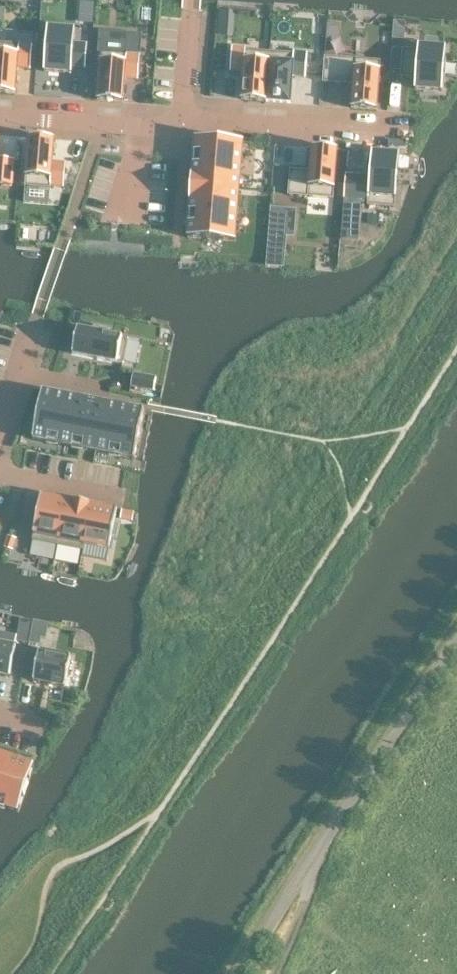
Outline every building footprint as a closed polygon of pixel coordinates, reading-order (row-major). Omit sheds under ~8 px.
[(229,10),(219,10),(219,19),(228,19),(229,10)] [(47,26),(44,70),(71,72),(72,66),(85,67),(87,43),(74,42),(75,28),(47,26)] [(101,51),(97,99),(123,101),(125,77),(138,79),(140,55),(127,54),(127,53),(127,52),(128,32),(100,30),(98,51),(101,51)] [(15,93),(17,67),(30,68),(32,44),(0,42),(0,92),(15,93)] [(392,47),(390,69),(401,69),(400,75),(416,77),(415,88),(442,90),(446,46),(418,44),(418,49),(403,48),(392,47)] [(232,46),(230,70),(243,71),(241,99),(265,101),(269,51),(245,49),(245,48),(232,46)] [(269,51),(265,101),(290,103),(292,75),(305,76),(307,52),(294,51),(294,53),(269,51)] [(325,55),(323,81),(353,84),(351,107),(377,109),(380,60),(325,55)] [(29,136),(25,185),(50,187),(51,186),(64,187),(66,163),(52,162),(54,138),(29,136)] [(195,137),(187,237),(234,242),(243,141),(195,137)] [(290,168),(288,194),(333,198),(337,148),(312,146),(310,170),(290,168)] [(357,174),(355,198),(368,199),(368,204),(395,207),(399,153),(372,151),(370,175),(357,174)] [(292,233),(294,209),(270,208),(268,232),(292,233)] [(77,327),(72,353),(123,363),(128,337),(107,333),(108,328),(93,325),(92,330),(77,327)] [(133,372),(131,385),(154,390),(156,377),(133,372)] [(44,390),(42,390),(41,392),(42,392),(39,405),(39,407),(36,421),(35,423),(36,423),(33,436),(32,438),(34,439),(35,438),(45,441),(47,441),(57,443),(59,444),(60,443),(70,445),(70,446),(72,446),(83,448),(82,448),(85,449),(85,448),(95,450),(95,451),(97,451),(108,453),(107,453),(110,454),(110,453),(120,455),(120,456),(122,456),(133,458),(135,459),(135,456),(137,443),(138,443),(138,441),(140,427),(141,427),(141,425),(143,412),(144,412),(144,410),(142,409),(142,410),(132,408),(132,407),(130,407),(129,407),(119,405),(117,405),(107,403),(107,402),(105,402),(104,402),(94,400),(92,400),(82,398),(79,397),(79,398),(69,395),(67,395),(56,393),(57,393),(54,392),(54,393),(44,391),(44,390)] [(41,494),(32,539),(58,544),(66,499),(41,494)] [(66,499),(58,544),(83,549),(84,543),(83,543),(91,504),(90,503),(73,500),(66,499)] [(91,504),(83,543),(84,543),(109,548),(112,536),(117,537),(120,522),(115,521),(117,509),(91,504)] [(120,518),(132,520),(134,512),(122,510),(120,518)] [(8,535),(4,547),(12,549),(16,538),(8,535)] [(10,675),(10,673),(22,676),(27,649),(15,647),(16,645),(15,645),(17,635),(0,632),(0,673),(10,675)] [(27,649),(22,676),(33,678),(33,680),(34,680),(64,686),(65,686),(71,656),(70,656),(69,656),(40,650),(39,650),(39,652),(27,649)] [(0,754),(0,796),(9,799),(7,806),(6,806),(5,808),(19,812),(34,765),(0,754)]
